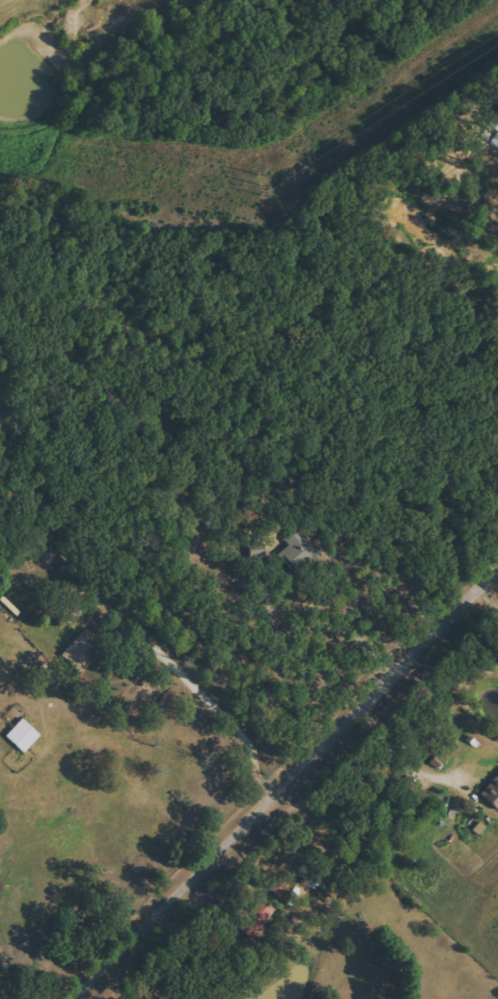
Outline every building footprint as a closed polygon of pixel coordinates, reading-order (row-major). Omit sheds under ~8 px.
[(281,553),(295,575),(323,557),(305,528),(288,539),(292,546),(281,553)] [(62,655),(81,673),(92,660),(88,656),(101,641),(87,628),(62,655)] [(497,810),(497,776),(481,793),(497,810)]
